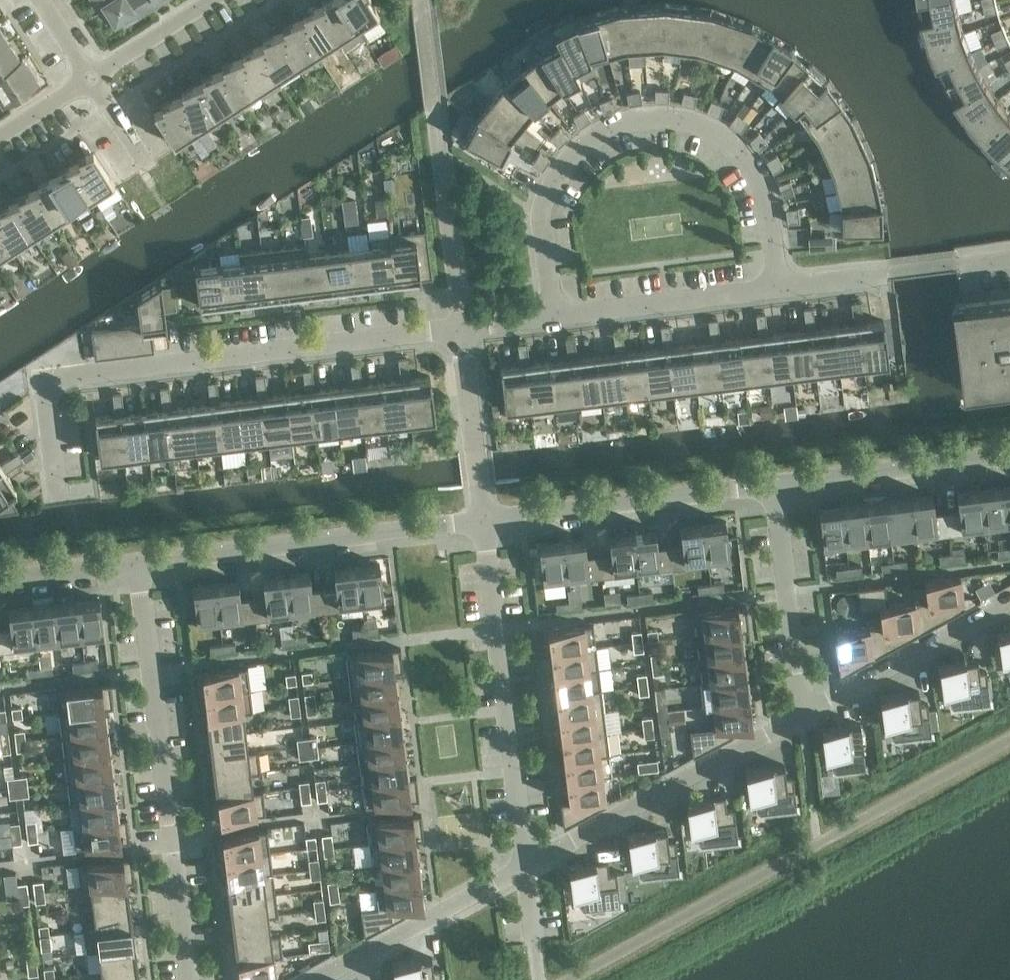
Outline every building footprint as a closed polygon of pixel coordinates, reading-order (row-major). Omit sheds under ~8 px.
[(106,19),(111,16),(115,22),(122,18),(125,23),(150,7),(145,0),(94,0),(106,19)] [(315,7),(317,10),(318,10),(336,38),(355,26),(357,25),(340,0),(331,0),(315,7)] [(357,25),(355,26),(357,28),(379,14),(370,0),(340,0),(357,25)] [(957,0),(924,0),(919,1),(924,21),(959,13),(957,0)] [(664,3),(664,7),(663,47),(682,50),(687,10),(688,6),(664,3)] [(999,12),(996,4),(984,7),(986,15),(999,12)] [(596,13),(597,17),(608,55),(626,50),(619,10),(619,6),(596,13)] [(664,7),(642,9),(644,48),(663,47),(664,7)] [(642,9),(619,10),(626,50),(644,48),(642,9)] [(318,10),(317,10),(295,20),(297,23),(298,23),(316,51),(317,50),(336,38),(318,10)] [(687,10),(682,50),(700,52),(709,13),(687,10)] [(731,21),(709,13),(700,52),(718,58),(731,21)] [(965,32),(959,13),(924,21),(930,44),(965,32)] [(597,17),(575,23),(590,60),(608,55),(597,17)] [(752,28),(731,21),(718,58),(735,64),(752,28)] [(298,23),(297,23),(275,33),(277,36),(278,36),(296,64),(295,65),(296,67),(319,53),(317,50),(316,51),(298,23)] [(590,60),(575,23),(554,33),(560,44),(561,44),(573,68),(574,68),(590,60)] [(1007,36),(1004,27),(992,32),(996,41),(1007,36)] [(772,40),(752,28),(735,64),(751,74),(772,40)] [(972,51),(965,32),(930,44),(938,65),(972,51)] [(278,36),(277,36),(254,46),(257,49),(258,49),(276,77),(295,65),(296,64),(278,36)] [(1007,36),(996,41),(999,49),(1009,44),(1009,42),(1007,36)] [(791,51),(772,40),(751,74),(767,83),(791,51)] [(8,42),(0,46),(0,74),(20,61),(19,60),(8,42)] [(561,44),(560,44),(540,54),(562,88),(580,79),(574,68),(573,68),(561,44)] [(258,49),(257,49),(234,59),(236,62),(238,62),(256,90),(257,89),(276,77),(258,49)] [(808,66),(791,51),(767,83),(781,96),(808,67),(808,66)] [(980,67),(972,51),(938,65),(947,84),(980,67)] [(562,88),(540,54),(523,69),(548,100),(562,88)] [(19,60),(20,61),(0,74),(0,97),(2,101),(4,99),(8,105),(20,97),(16,92),(36,79),(22,58),(19,60)] [(238,62),(236,62),(214,72),(216,75),(217,75),(235,103),(234,104),(236,106),(258,92),(257,89),(256,90),(238,62)] [(811,63),(808,66),(808,67),(781,96),(795,109),(825,82),(828,79),(811,63)] [(989,83),(980,67),(947,84),(957,102),(989,83)] [(548,100),(523,69),(505,83),(533,111),(548,100)] [(217,75),(216,75),(194,85),(196,88),(197,88),(215,116),(234,104),(235,103),(217,75)] [(825,82),(795,109),(806,124),(838,100),(825,82)] [(533,111),(505,83),(491,100),(521,126),(533,111)] [(1000,99),(989,83),(957,102),(970,121),(1000,99)] [(197,88),(196,88),(174,98),(176,101),(177,101),(195,129),(196,128),(215,116),(197,88)] [(640,91),(633,92),(635,104),(642,103),(640,91)] [(635,104),(633,92),(627,93),(629,105),(635,104)] [(684,92),(681,104),(688,105),(691,94),(684,92)] [(697,95),(691,94),(688,105),(694,107),(697,95)] [(612,97),(606,100),(610,111),(616,109),(612,97)] [(1000,99),(970,121),(985,139),(1009,117),(1009,111),(1000,99)] [(521,126),(491,100),(476,118),(509,140),(521,126)] [(610,111),(606,100),(600,102),(604,113),(610,111)] [(712,100),(707,111),(712,114),(718,103),(712,100)] [(851,118),(838,100),(806,124),(817,139),(852,119),(851,118)] [(177,101),(176,101),(154,111),(169,135),(175,145),(198,130),(196,128),(195,129),(177,101)] [(724,106),(718,103),(712,114),(718,117),(724,106)] [(585,110),(579,114),(586,124),(591,120),(585,110)] [(586,124),(579,114),(573,117),(580,127),(586,124)] [(737,114),(730,123),(735,127),(742,118),(737,114)] [(855,116),(851,118),(852,119),(817,139),(825,156),(865,138),(855,116)] [(985,139),(1001,156),(1009,146),(1009,117),(985,139)] [(509,140),(476,118),(465,139),(500,158),(509,140)] [(748,122),(742,118),(735,127),(740,132),(748,122)] [(560,129),(555,133),(564,142),(568,137),(560,129)] [(759,132),(750,140),(754,145),(763,137),(759,132)] [(564,142),(555,133),(550,138),(559,147),(564,142)] [(768,142),(763,137),(754,145),(759,150),(768,142)] [(874,159),(865,138),(825,156),(833,173),(870,160),(874,159)] [(1001,156),(1009,164),(1009,146),(1001,156)] [(540,153),(536,158),(546,165),(550,159),(540,153)] [(105,169),(95,154),(71,164),(73,168),(74,167),(92,195),(91,196),(92,198),(115,184),(105,169)] [(777,155),(766,160),(770,166),(780,160),(777,155)] [(546,165),(536,158),(533,163),(542,170),(546,165)] [(783,166),(780,160),(770,166),(773,172),(783,166)] [(870,160),(833,173),(837,191),(875,182),(870,160)] [(74,167),(73,168),(51,177),(53,181),(54,180),(72,208),(91,196),(92,195),(74,167)] [(384,179),(386,191),(394,190),(393,178),(384,179)] [(54,180),(53,181),(30,190),(33,193),(34,193),(52,221),(53,220),(72,208),(54,180)] [(790,180),(779,184),(781,190),(792,186),(790,180)] [(881,204),(875,182),(837,191),(841,209),(881,204)] [(795,192),(801,190),(800,184),(793,187),(795,192)] [(794,193),(792,186),(781,190),(783,196),(794,193)] [(34,193),(33,193),(10,203),(12,206),(13,206),(32,234),(30,235),(32,237),(55,223),(53,220),(52,221),(34,193)] [(356,200),(344,201),(346,216),(358,215),(356,200)] [(384,200),(376,201),(378,216),(386,215),(384,200)] [(881,228),(881,204),(841,209),(841,229),(881,228)] [(12,206),(0,212),(0,230),(11,247),(13,246),(30,235),(32,234),(13,206),(12,206)] [(111,206),(103,211),(108,219),(116,214),(111,206)] [(101,209),(95,213),(101,222),(106,218),(101,209)] [(799,221),(798,214),(786,216),(787,222),(799,221)] [(311,217),(302,218),(303,227),(312,226),(311,217)] [(14,249),(13,246),(11,247),(0,230),(0,258),(14,249)] [(432,278),(426,230),(389,235),(390,245),(391,245),(396,282),(432,278)] [(808,248),(818,248),(818,234),(808,234),(808,248)] [(390,245),(389,235),(368,237),(369,248),(370,248),(376,297),(382,296),(381,284),(396,282),(391,245),(390,245)] [(305,245),(283,248),(290,307),(297,307),(295,295),(310,293),(305,256),(306,256),(305,245)] [(290,307),(283,248),(261,251),(267,298),(282,296),(284,308),(290,307)] [(370,248),(369,248),(348,250),(353,288),(368,286),(369,298),(376,297),(370,248)] [(353,288),(348,250),(327,253),(333,302),(340,301),(338,289),(353,288)] [(267,298),(261,251),(239,253),(240,264),(241,264),(247,313),(254,312),(252,300),(267,298)] [(333,302),(327,253),(306,256),(305,256),(310,293),(325,291),(326,303),(333,302)] [(220,264),(219,264),(195,267),(195,269),(185,271),(187,287),(197,286),(200,307),(224,304),(220,266),(221,266),(220,264)] [(240,264),(221,266),(220,266),(224,304),(239,302),(241,314),(247,313),(241,264),(240,264)] [(137,295),(140,325),(141,325),(145,353),(155,351),(153,334),(157,334),(157,330),(167,329),(165,311),(162,287),(161,280),(137,295)] [(173,286),(162,287),(165,311),(176,309),(173,286)] [(958,306),(967,382),(975,381),(976,391),(1009,387),(1009,299),(958,306)] [(862,312),(860,301),(851,303),(853,314),(862,312)] [(814,318),(813,307),(804,308),(805,319),(814,318)] [(863,323),(862,312),(853,314),(854,324),(858,323),(863,363),(888,360),(883,320),(863,323)] [(766,324),(765,313),(756,314),(757,325),(766,324)] [(815,329),(814,318),(805,319),(806,330),(811,329),(817,377),(840,374),(835,326),(815,329)] [(719,330),(717,319),(708,320),(710,331),(719,330)] [(858,323),(854,324),(835,326),(840,374),(864,371),(863,363),(858,323)] [(768,335),(766,324),(757,325),(759,336),(763,335),(768,375),(769,383),(793,380),(787,332),(768,335)] [(141,325),(140,325),(91,331),(95,359),(145,353),(141,325)] [(671,336),(670,325),(661,326),(662,337),(671,336)] [(811,329),(806,330),(787,332),(793,380),(817,377),(811,329)] [(720,341),(719,330),(710,331),(711,342),(715,341),(720,381),(744,378),(739,338),(720,341)] [(623,342),(622,331),(613,332),(614,343),(623,342)] [(763,335),(759,336),(739,338),(744,378),(768,375),(763,335)] [(672,346),(671,336),(662,337),(663,348),(668,347),(674,395),(698,392),(697,384),(692,344),(672,346)] [(576,348),(574,337),(565,338),(567,349),(576,348)] [(715,341),(711,342),(692,344),(697,384),(720,381),(715,341)] [(625,352),(623,342),(614,343),(616,353),(620,353),(626,401),(650,398),(644,350),(625,352)] [(528,354),(527,343),(518,344),(519,355),(528,354)] [(668,347),(663,348),(644,350),(650,398),(674,395),(668,347)] [(577,358),(576,348),(567,349),(568,359),(573,359),(577,398),(578,406),(602,403),(596,356),(577,358)] [(620,353),(616,353),(596,356),(602,403),(626,401),(620,353)] [(530,364),(528,354),(519,355),(520,365),(525,365),(530,404),(554,401),(549,362),(530,364)] [(407,357),(403,358),(398,359),(400,370),(409,368),(407,357)] [(573,359),(568,359),(549,362),(554,401),(577,398),(573,359)] [(360,363),(355,364),(351,365),(352,375),(361,374),(360,363)] [(525,365),(520,365),(500,368),(506,415),(531,412),(530,404),(525,365)] [(410,379),(409,368),(400,370),(401,380),(405,380),(410,419),(435,416),(430,376),(410,379)] [(312,369),(308,370),(303,370),(304,381),(313,380),(312,369)] [(362,385),(361,374),(352,375),(353,386),(358,385),(364,433),(387,430),(382,382),(362,385)] [(264,375),(260,376),(255,376),(257,387),(266,386),(264,375)] [(315,391),(313,380),(304,381),(306,392),(310,391),(315,431),(339,428),(334,388),(315,391)] [(405,380),(401,380),(382,382),(387,430),(411,427),(410,419),(405,380)] [(217,381),(212,382),(208,382),(209,393),(218,392),(217,381)] [(358,385),(353,386),(334,388),(339,428),(340,435),(364,433),(358,385)] [(267,397),(266,386),(257,387),(258,398),(263,397),(268,444),(292,441),(286,394),(267,397)] [(169,387),(165,388),(160,388),(161,399),(170,398),(169,387)] [(310,391),(306,392),(286,394),(292,441),(316,438),(315,431),(310,391)] [(219,403),(218,392),(209,393),(210,404),(215,403),(221,450),(245,447),(239,400),(219,403)] [(121,393),(117,393),(112,394),(114,405),(123,404),(121,393)] [(263,397),(258,398),(239,400),(245,447),(268,444),(263,397)] [(172,408),(170,398),(161,399),(163,410),(167,409),(173,456),(197,453),(191,406),(172,408)] [(215,403),(210,404),(191,406),(197,453),(221,450),(215,403)] [(124,414),(123,404),(114,405),(115,415),(120,415),(125,455),(125,462),(149,459),(143,412),(124,414)] [(761,408),(763,419),(772,418),(771,406),(761,408)] [(167,409),(163,410),(143,412),(149,459),(173,456),(167,409)] [(120,415),(115,415),(95,418),(100,458),(125,455),(120,415)] [(19,452),(9,458),(14,466),(24,460),(19,452)] [(9,458),(1,464),(3,468),(0,470),(0,512),(18,509),(9,494),(16,489),(5,472),(14,466),(9,458)] [(985,526),(1007,523),(1003,487),(980,490),(985,526)] [(959,512),(947,513),(950,535),(964,533),(963,528),(985,526),(980,490),(957,493),(959,512)] [(914,539),(950,535),(947,513),(935,515),(933,496),(909,499),(914,539)] [(886,501),(891,537),(891,542),(914,539),(909,499),(886,501)] [(868,540),(891,537),(886,501),(864,504),(868,540)] [(841,507),(846,543),(868,540),(864,504),(841,507)] [(824,551),(847,548),(846,543),(841,507),(819,510),(824,551)] [(731,562),(726,521),(703,524),(708,560),(707,560),(707,565),(731,562)] [(703,524),(680,527),(682,546),(670,547),(673,569),(687,567),(687,563),(707,560),(708,560),(703,524)] [(658,549),(656,530),(632,533),(637,574),(673,569),(670,547),(658,549)] [(632,533),(609,536),(611,555),(599,556),(602,578),(637,574),(632,533)] [(587,558),(585,539),(561,542),(566,578),(587,575),(587,580),(602,578),(599,556),(587,558)] [(561,542),(539,544),(544,585),(567,582),(566,578),(561,542)] [(1009,555),(1009,548),(998,550),(999,557),(1009,555)] [(965,554),(952,555),(953,562),(966,561),(965,554)] [(940,564),(953,562),(952,555),(939,557),(940,564)] [(907,561),(894,562),(895,570),(908,568),(907,561)] [(882,571),(895,570),(894,562),(881,564),(882,571)] [(385,605),(380,564),(357,567),(362,603),(361,603),(362,608),(385,605)] [(861,566),(849,568),(850,575),(862,574),(861,566)] [(357,567),(334,570),(336,589),(324,590),(327,612),(341,610),(341,605),(361,603),(362,603),(357,567)] [(837,577),(850,575),(849,568),(836,570),(837,577)] [(312,592),(310,573),(286,576),(291,612),(312,609),(313,614),(327,612),(324,590),(312,592)] [(286,576),(263,578),(265,598),(253,599),(256,621),(270,619),(270,614),(291,612),(286,576)] [(964,609),(960,576),(924,580),(927,601),(927,600),(930,625),(930,628),(964,609)] [(239,582),(215,584),(220,625),(256,621),(253,599),(241,601),(239,582)] [(724,591),(724,583),(711,585),(712,592),(724,591)] [(215,584),(193,587),(198,628),(220,625),(215,584)] [(711,585),(698,587),(699,594),(712,592),(711,585)] [(887,605),(884,586),(857,589),(860,610),(879,607),(882,626),(885,651),(885,653),(919,634),(918,626),(930,625),(927,600),(927,601),(887,605)] [(653,600),(652,592),(640,594),(641,601),(653,600)] [(640,594),(627,595),(628,603),(641,601),(640,594)] [(81,638),(82,642),(105,640),(100,599),(77,601),(82,638),(81,638)] [(77,601),(55,604),(59,640),(81,638),(82,638),(77,601)] [(582,608),(581,601),(569,603),(569,610),(582,608)] [(569,603),(556,604),(557,611),(569,610),(569,603)] [(55,604),(32,607),(37,643),(59,640),(55,604)] [(32,607),(9,610),(11,629),(0,630),(0,640),(2,652),(37,648),(37,643),(32,607)] [(746,607),(733,608),(692,613),(695,637),(704,635),(704,634),(742,630),(742,631),(749,630),(746,607)] [(330,622),(332,636),(338,635),(336,621),(330,622)] [(594,625),(560,629),(540,631),(542,655),(551,654),(551,653),(587,648),(587,649),(597,648),(594,625)] [(379,634),(378,626),(365,628),(366,635),(379,634)] [(882,626),(834,632),(839,678),(873,659),(873,652),(885,651),(882,626)] [(365,628),(352,629),(353,637),(366,635),(365,628)] [(657,630),(647,631),(649,641),(659,640),(657,630)] [(704,634),(704,635),(695,637),(698,659),(745,654),(744,648),(743,648),(742,644),(743,644),(742,631),(742,630),(704,634)] [(1000,652),(1001,658),(1007,657),(1007,658),(1009,657),(1009,663),(1009,630),(997,632),(1000,652)] [(643,641),(641,631),(631,633),(633,643),(643,641)] [(307,642),(307,635),(294,637),(295,644),(307,642)] [(294,637),(281,638),(282,645),(295,644),(294,637)] [(644,651),(643,641),(633,643),(634,653),(644,651)] [(236,651),(235,644),(223,645),(224,653),(236,651)] [(223,645),(210,647),(211,654),(224,653),(223,645)] [(401,648),(388,650),(347,655),(349,678),(359,677),(359,676),(396,672),(396,673),(404,672),(401,648)] [(599,669),(597,648),(587,649),(587,648),(551,653),(551,654),(552,662),(551,663),(552,674),(590,670),(590,671),(599,669)] [(660,654),(650,655),(652,665),(662,664),(660,654)] [(746,668),(745,654),(698,659),(701,683),(748,677),(747,672),(746,672),(745,668),(746,668)] [(938,664),(941,684),(942,690),(948,689),(948,690),(951,690),(953,707),(990,703),(986,671),(979,672),(978,659),(938,664)] [(98,661),(85,662),(86,670),(98,668),(98,661)] [(73,671),(86,670),(85,662),(72,664),(73,671)] [(663,674),(662,664),(652,665),(653,675),(663,674)] [(52,667),(40,668),(41,675),(53,674),(52,667)] [(248,667),(207,672),(194,674),(197,697),(205,696),(205,695),(241,691),(241,692),(251,691),(248,667)] [(28,677),(41,675),(40,668),(27,670),(28,677)] [(592,690),(590,671),(590,670),(552,674),(553,680),(554,679),(555,684),(553,684),(555,696),(592,691),(592,690)] [(312,671),(302,673),(303,683),(313,682),(312,671)] [(359,676),(359,677),(349,678),(352,699),(399,693),(398,688),(397,688),(396,683),(398,683),(396,673),(396,672),(359,676)] [(297,684),(296,674),(286,675),(287,685),(297,684)] [(648,684),(647,674),(637,675),(638,685),(648,684)] [(749,692),(748,677),(701,683),(704,708),(713,707),(713,706),(750,701),(750,700),(749,701),(748,692),(749,692)] [(110,684),(98,686),(56,691),(59,714),(69,713),(69,712),(106,707),(106,709),(113,708),(110,684)] [(649,694),(648,684),(638,685),(639,695),(649,694)] [(602,689),(592,690),(592,691),(555,696),(555,701),(557,701),(557,705),(556,705),(557,717),(604,711),(602,689)] [(253,712),(251,691),(241,692),(241,691),(205,695),(205,696),(206,704),(205,705),(206,717),(244,712),(244,713),(253,712)] [(880,696),(882,716),(883,716),(883,722),(890,721),(890,722),(892,722),(894,740),(932,735),(928,703),(921,704),(919,691),(880,696)] [(314,693),(304,694),(306,704),(316,703),(314,693)] [(400,705),(399,693),(352,699),(355,720),(402,714),(401,709),(400,709),(399,705),(400,705)] [(300,705),(298,695),(288,697),(290,707),(300,705)] [(666,701),(656,703),(657,713),(667,711),(666,701)] [(753,725),(750,701),(713,706),(713,707),(716,727),(689,730),(693,758),(733,736),(732,727),(753,725)] [(317,713),(316,703),(306,704),(307,715),(317,713)] [(301,715),(300,705),(290,707),(291,717),(301,715)] [(22,707),(12,708),(13,719),(23,718),(22,707)] [(69,713),(71,734),(71,735),(109,730),(108,725),(107,725),(106,720),(107,720),(106,709),(106,707),(69,712),(69,713)] [(607,733),(604,711),(557,717),(558,723),(559,722),(560,727),(559,727),(560,739),(607,733)] [(669,721),(667,711),(657,713),(659,723),(669,721)] [(246,733),(244,713),(244,712),(206,717),(209,737),(246,733)] [(403,726),(402,714),(355,720),(357,742),(404,736),(403,730),(402,731),(402,726),(403,726)] [(653,727),(652,717),(642,718),(643,728),(653,727)] [(821,728),(823,748),(824,748),(825,754),(831,754),(833,754),(835,772),(873,767),(869,735),(862,736),(860,724),(821,728)] [(655,737),(653,727),(643,728),(644,738),(655,737)] [(24,730),(14,731),(16,742),(26,740),(24,730)] [(110,743),(109,730),(71,735),(71,734),(62,735),(65,758),(112,753),(111,747),(110,747),(109,743),(110,743)] [(8,732),(0,733),(0,744),(10,742),(8,732)] [(249,752),(246,733),(209,737),(211,757),(249,753),(249,752)] [(610,755),(607,733),(560,739),(561,744),(562,744),(563,748),(561,748),(563,760),(600,755),(600,756),(610,755)] [(406,747),(404,736),(357,742),(360,763),(407,757),(406,752),(405,752),(404,748),(406,747)] [(317,737),(310,738),(307,738),(308,748),(318,747),(317,737)] [(308,748),(307,738),(297,739),(298,749),(308,748)] [(27,750),(26,740),(16,742),(17,752),(27,750)] [(10,742),(0,744),(0,746),(1,754),(11,752),(10,742)] [(319,757),(318,747),(308,748),(309,758),(319,757)] [(309,758),(308,748),(298,749),(299,759),(309,758)] [(258,751),(249,752),(249,753),(211,757),(214,778),(251,773),(251,774),(261,773),(258,751)] [(113,766),(112,753),(65,758),(67,781),(114,775),(114,770),(112,770),(112,766),(113,766)] [(603,777),(600,756),(600,755),(563,760),(563,765),(565,765),(565,770),(564,770),(565,781),(603,777)] [(408,769),(407,757),(360,763),(362,784),(372,782),(372,783),(408,779),(408,778),(407,769),(408,769)] [(658,770),(657,760),(647,761),(648,771),(658,770)] [(648,771),(647,761),(637,762),(638,772),(648,771)] [(745,770),(748,790),(749,796),(755,795),(755,796),(757,795),(759,813),(797,808),(793,777),(786,778),(784,765),(745,770)] [(254,792),(251,774),(251,773),(214,778),(216,797),(216,798),(254,793),(254,792)] [(116,788),(114,775),(67,781),(70,804),(117,798),(116,793),(115,793),(115,788),(116,788)] [(27,776),(20,777),(17,777),(18,787),(28,786),(27,776)] [(18,787),(17,777),(7,778),(8,788),(18,787)] [(419,800),(416,777),(408,778),(408,779),(372,783),(372,782),(362,784),(365,807),(419,800)] [(606,805),(603,777),(565,781),(566,787),(567,787),(569,802),(561,803),(564,828),(606,805)] [(325,779),(315,780),(316,790),(326,789),(325,779)] [(309,781),(299,782),(300,792),(310,791),(309,781)] [(29,796),(28,786),(18,787),(19,797),(29,796)] [(19,797),(18,787),(8,788),(9,798),(19,797)] [(327,800),(326,789),(316,790),(317,801),(327,800)] [(263,791),(254,792),(254,793),(216,798),(216,797),(209,798),(212,821),(266,814),(263,791)] [(312,802),(310,791),(300,792),(302,803),(312,802)] [(686,802),(689,822),(690,828),(696,827),(696,828),(698,827),(701,845),(731,841),(726,797),(686,802)] [(119,811),(117,798),(70,804),(73,825),(82,824),(83,825),(119,821),(118,820),(117,811),(119,811)] [(424,838),(421,815),(367,821),(370,845),(380,843),(379,843),(417,838),(417,839),(424,838)] [(130,842),(127,819),(118,820),(119,821),(83,825),(82,824),(73,825),(76,849),(130,842)] [(21,833),(20,823),(10,824),(11,834),(21,833)] [(628,834),(630,854),(631,854),(631,860),(637,859),(637,860),(640,859),(642,877),(679,873),(676,841),(668,842),(667,829),(628,834)] [(38,842),(37,831),(27,832),(28,843),(38,842)] [(268,831),(227,836),(214,837),(217,861),(225,860),(225,859),(261,854),(261,855),(271,854),(268,831)] [(22,844),(21,833),(11,834),(12,845),(22,844)] [(332,834),(331,834),(322,835),(323,846),(333,845),(332,834)] [(316,836),(306,837),(307,848),(317,847),(316,836)] [(379,843),(380,843),(370,845),(373,866),(382,865),(382,864),(419,859),(419,854),(417,854),(417,850),(418,850),(417,839),(417,838),(379,843)] [(334,855),(333,845),(323,846),(324,856),(334,855)] [(273,874),(271,854),(261,855),(261,854),(225,859),(225,860),(226,868),(225,868),(226,880),(273,874)] [(135,882),(132,858),(78,865),(81,888),(90,887),(90,886),(127,882),(128,883),(135,882)] [(320,869),(319,858),(309,860),(310,870),(320,869)] [(421,871),(419,859),(382,864),(382,865),(385,884),(385,885),(422,881),(422,880),(421,880),(420,871),(421,871)] [(569,866),(571,886),(572,886),(573,892),(579,891),(579,892),(581,892),(583,909),(614,906),(608,861),(569,866)] [(321,879),(320,869),(310,870),(311,880),(321,879)] [(276,895),(273,874),(226,880),(229,901),(276,895)] [(43,881),(33,882),(34,893),(44,892),(43,881)] [(338,881),(327,882),(329,892),(339,891),(338,881)] [(425,904),(422,881),(385,885),(385,884),(375,886),(378,908),(361,910),(364,937),(405,915),(404,907),(425,904)] [(90,887),(93,907),(93,908),(130,903),(128,883),(127,882),(90,886),(90,887)] [(28,894),(27,883),(17,884),(18,895),(28,894)] [(340,901),(339,891),(329,892),(330,902),(340,901)] [(46,902),(44,892),(34,893),(36,903),(46,902)] [(30,904),(28,894),(18,895),(20,905),(30,904)] [(279,916),(276,895),(229,901),(231,921),(269,916),(269,917),(279,916)] [(325,909),(324,899),(314,900),(315,910),(325,909)] [(133,925),(130,903),(93,908),(93,907),(83,908),(86,931),(95,930),(95,929),(133,925)] [(326,919),(325,909),(315,910),(316,920),(326,919)] [(271,936),(269,917),(269,916),(231,921),(234,941),(271,936)] [(33,930),(32,919),(22,921),(23,931),(33,930)] [(48,925),(38,926),(40,936),(50,935),(48,925)] [(135,946),(133,925),(95,929),(95,930),(98,951),(135,946)] [(340,933),(334,934),(337,951),(352,943),(350,940),(344,934),(340,933)] [(51,945),(50,935),(40,936),(41,946),(51,945)] [(274,957),(271,936),(234,941),(236,961),(274,957)] [(330,950),(329,940),(319,941),(320,951),(330,950)] [(320,951),(319,941),(309,942),(310,952),(320,951)] [(138,967),(135,946),(98,951),(101,972),(138,967)] [(37,965),(36,954),(26,956),(27,966),(37,965)] [(274,957),(236,961),(237,967),(238,966),(240,979),(277,979),(274,957)] [(395,979),(442,979),(441,969),(434,970),(432,958),(393,962),(395,979)] [(38,975),(37,965),(27,966),(28,976),(38,975)] [(138,967),(101,972),(102,979),(140,979),(138,967)] [(54,968),(44,969),(45,979),(55,978),(54,968)]
